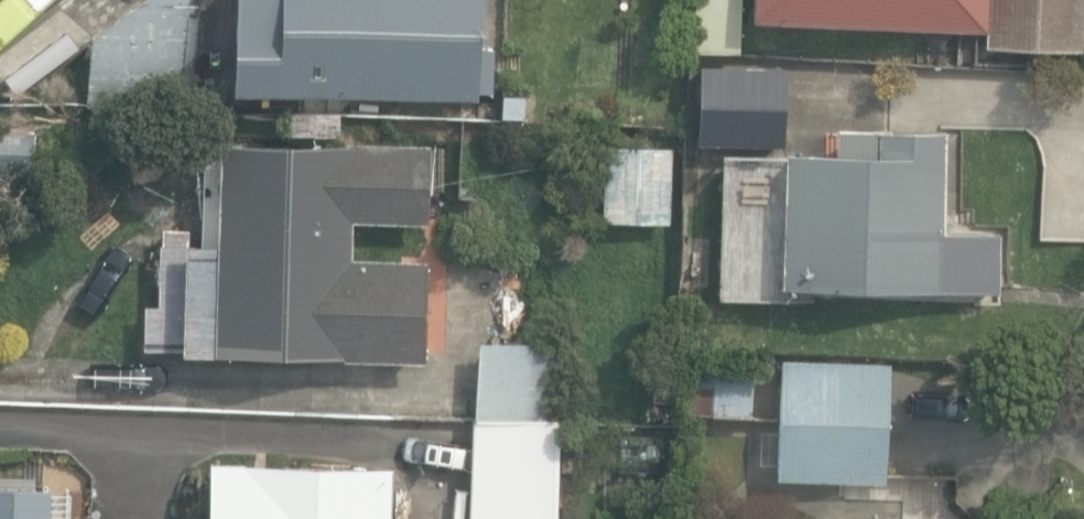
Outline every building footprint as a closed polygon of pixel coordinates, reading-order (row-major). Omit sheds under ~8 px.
[(257,16),(242,0),(211,0),(143,49),(142,115),(255,117),(257,16)] [(280,98),(526,103),(526,95),(541,96),(542,52),(527,51),(528,0),(282,0),(280,98)] [(738,0),(690,0),(689,38),(737,39),(738,0)] [(987,32),(986,45),(1080,50),(1083,0),(752,0),(751,18),(987,32)] [(39,71),(74,44),(60,27),(25,54),(39,71)] [(692,132),(778,135),(781,58),(695,55),(692,132)] [(944,133),(832,128),(831,154),(780,152),(774,286),(883,290),(881,349),(919,351),(919,360),(946,361),(950,289),(1008,292),(1010,244),(939,241),(944,133)] [(51,176),(53,134),(0,131),(0,174),(51,176)] [(597,209),(666,212),(669,137),(600,135),(597,209)] [(180,352),(422,362),(426,259),(346,256),(348,222),(421,225),(425,147),(217,138),(216,145),(202,145),(199,227),(161,225),(158,306),(144,306),(143,347),(181,349),(180,352)] [(559,421),(564,421),(568,346),(480,343),(473,518),(555,518),(559,421)] [(773,468),(880,473),(886,356),(779,351),(773,468)] [(684,411),(750,416),(754,366),(687,361),(684,411)] [(208,461),(206,518),(389,518),(391,465),(208,461)] [(45,489),(0,488),(0,518),(44,518),(45,489)]
